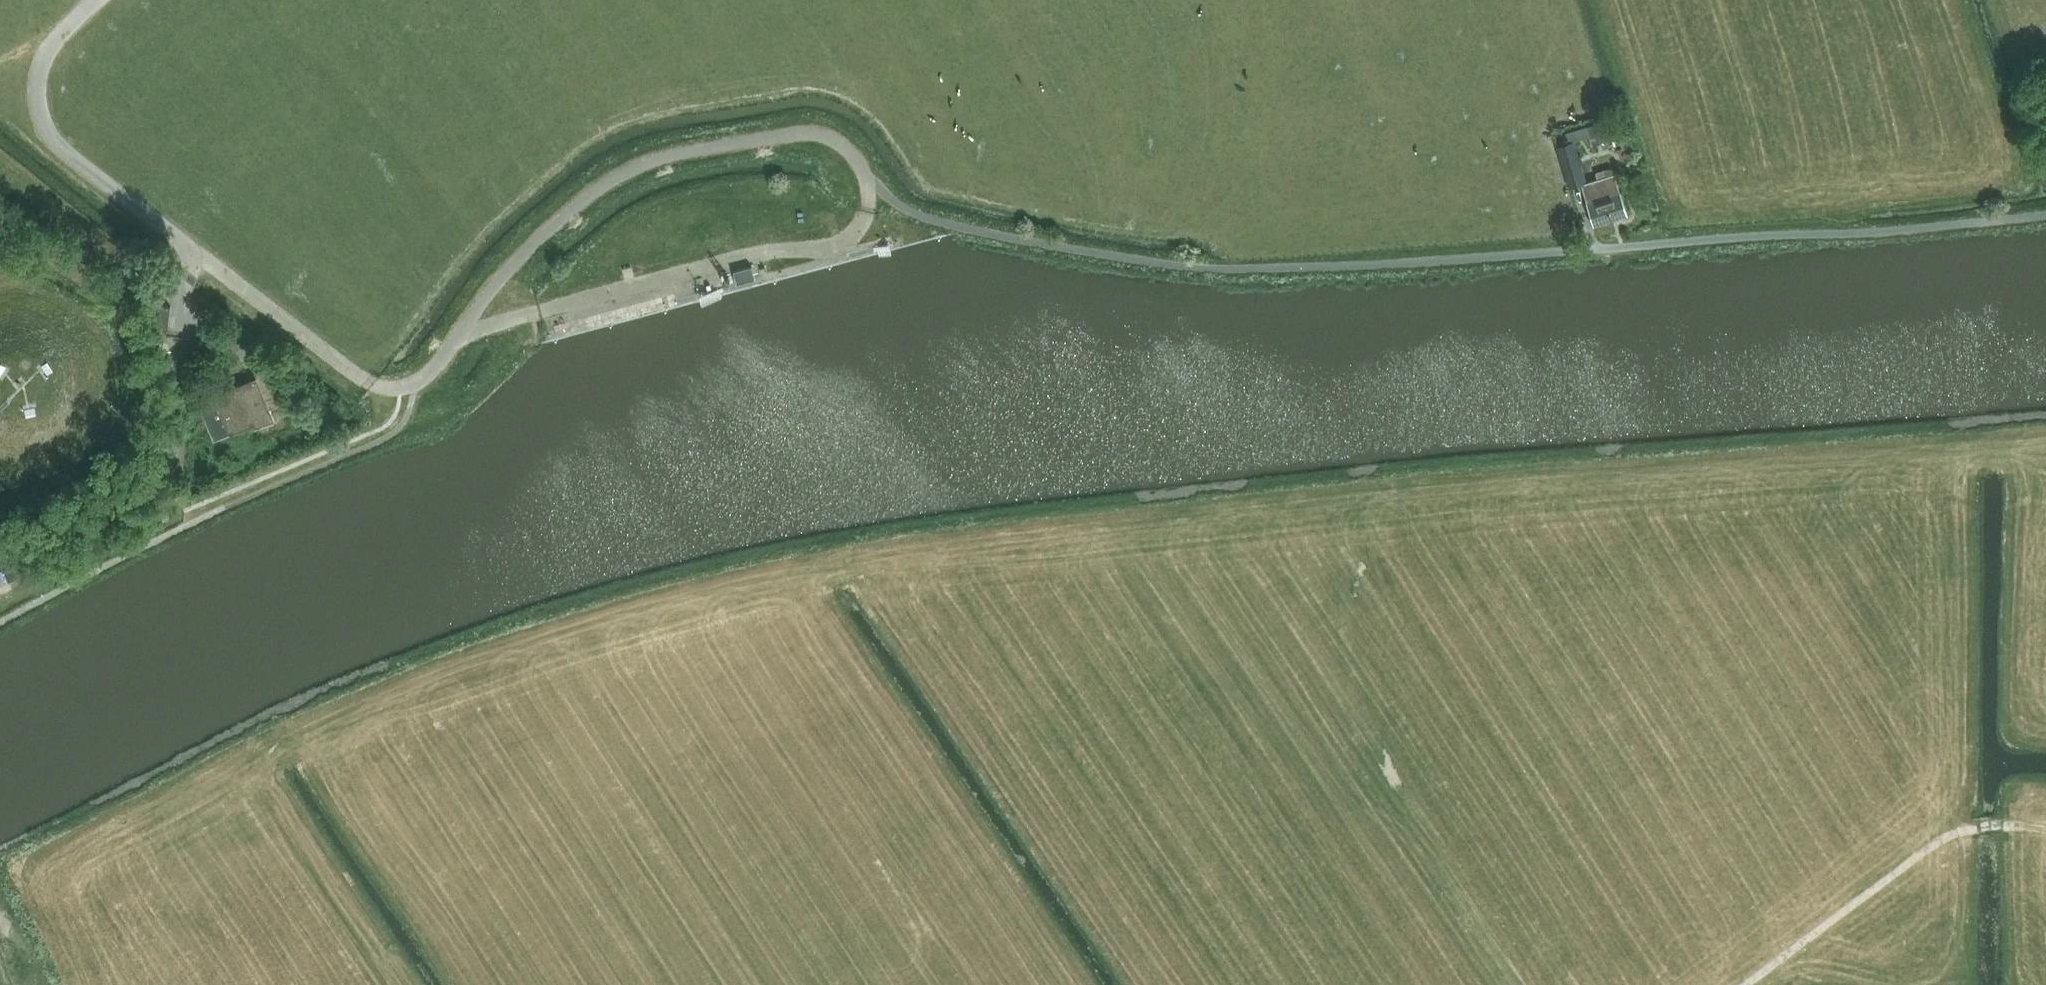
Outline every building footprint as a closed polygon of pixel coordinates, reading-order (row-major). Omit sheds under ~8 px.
[(1614,135),(1609,119),(1585,125),(1591,144),(1605,140),(1604,138),(1614,135)] [(1614,173),(1586,182),(1573,140),(1555,146),(1568,187),(1581,183),(1587,201),(1594,223),(1627,213),(1620,191),(1614,173)] [(158,323),(169,325),(171,305),(160,304),(158,323)] [(285,402),(281,393),(271,368),(255,375),(256,377),(250,380),(239,384),(215,394),(216,398),(201,405),(215,439),(230,433),(231,433),(255,423),(256,427),(275,419),(270,408),(285,402)]
